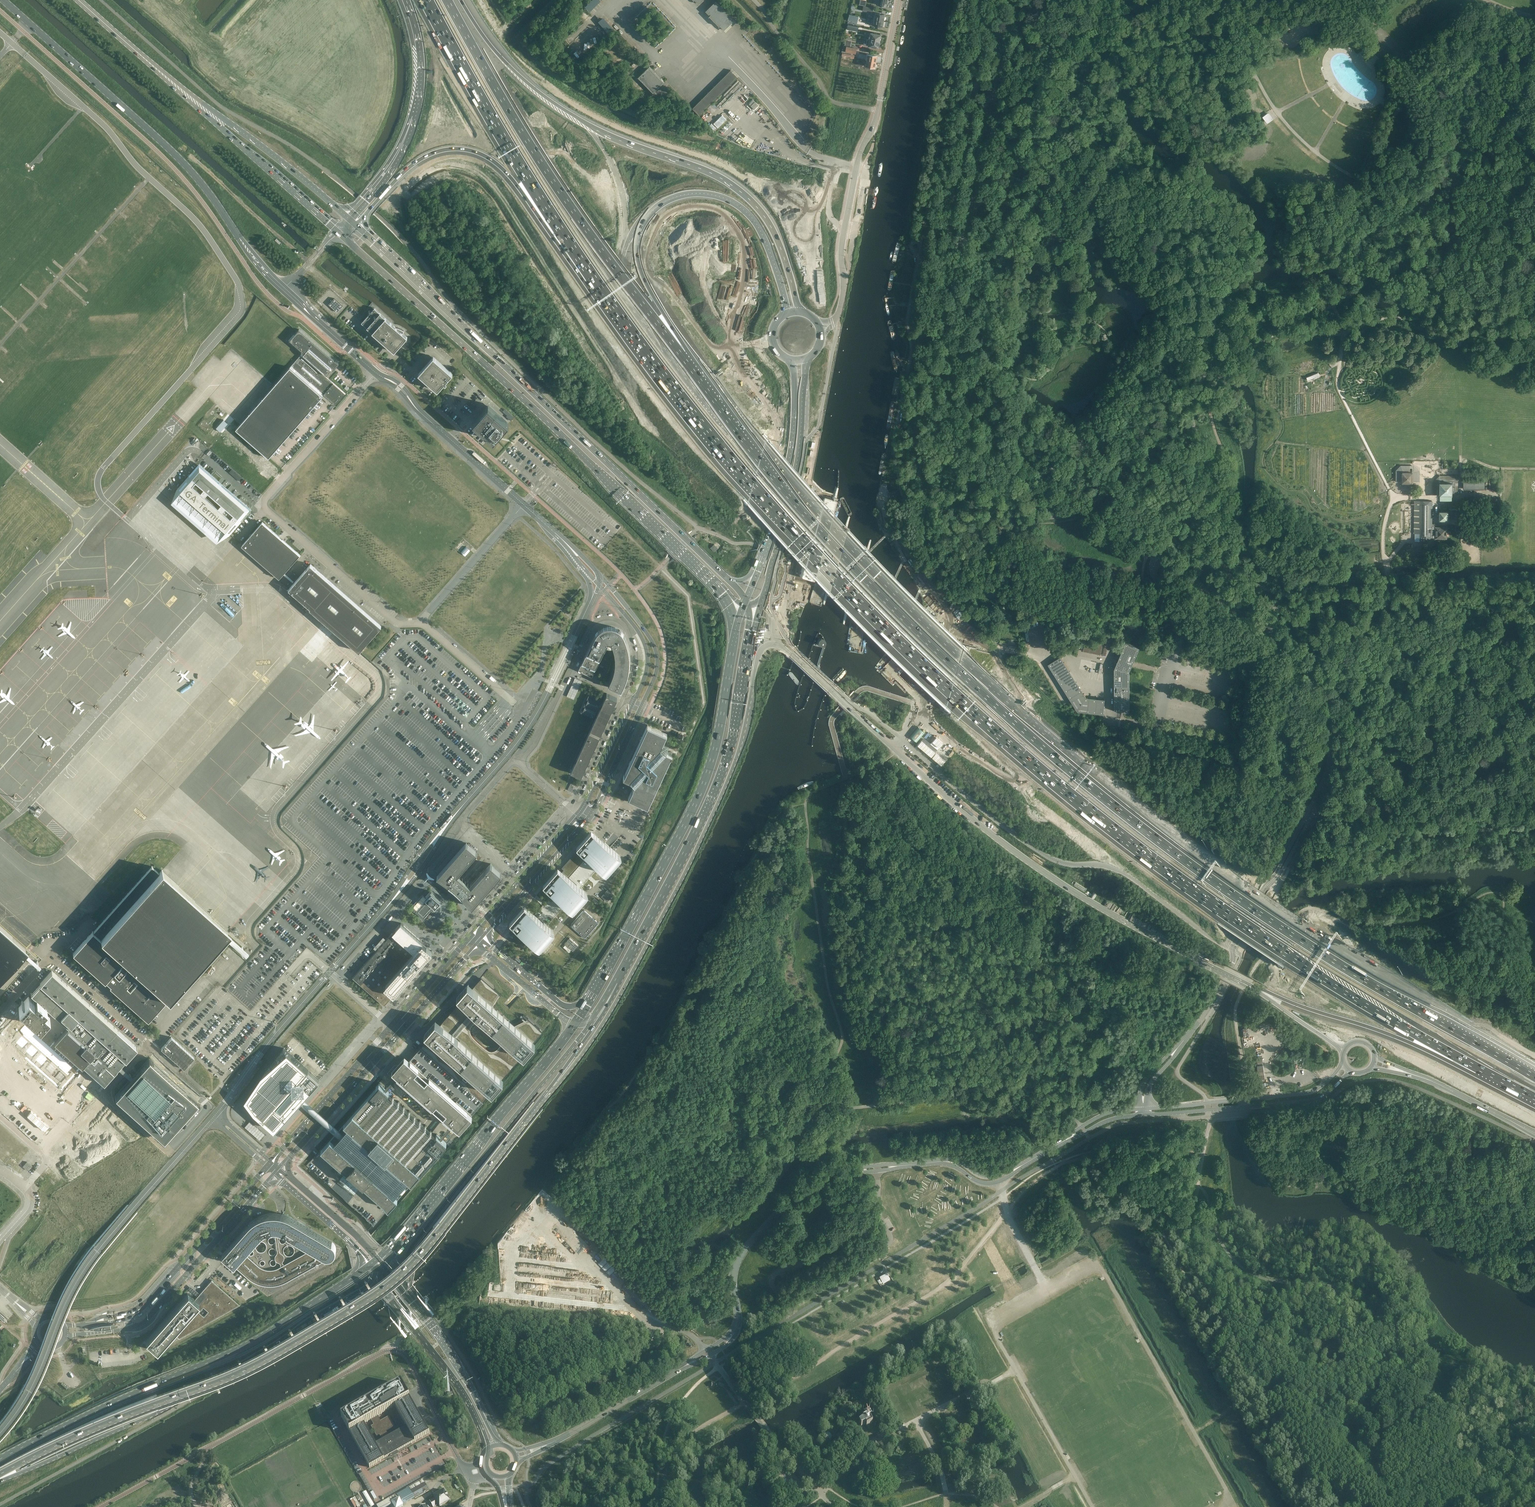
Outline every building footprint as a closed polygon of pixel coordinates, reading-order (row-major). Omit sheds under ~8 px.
[(601,0),(591,0),(586,5),(591,10),(601,0)] [(736,22),(716,1),(705,11),(726,32),(736,22)] [(599,21),(609,32),(614,27),(604,16),(599,21)] [(881,35),(870,33),(869,39),(879,41),(881,35)] [(879,41),(869,39),(868,45),(878,48),(879,41)] [(664,82),(649,66),(638,77),(653,93),(664,82)] [(730,70),(692,108),(699,115),(738,77),(730,70)] [(1272,119),(1268,114),(1264,117),(1267,122),(1272,119)] [(727,120),(722,115),(713,124),(718,129),(727,120)] [(1084,220),(1083,226),(1094,228),(1095,222),(1084,220)] [(723,239),(732,236),(727,222),(720,224),(720,222),(714,224),(716,227),(718,227),(719,230),(718,230),(720,236),(721,239),(723,239)] [(716,263),(711,264),(713,271),(715,270),(715,271),(719,270),(719,268),(722,267),(721,263),(719,257),(714,258),(716,263)] [(676,281),(685,296),(690,293),(691,296),(693,295),(687,286),(685,287),(680,279),(678,280),(676,281)] [(334,298),(329,304),(337,312),(343,306),(334,298)] [(732,309),(736,310),(736,306),(740,306),(740,301),(732,300),(732,309)] [(714,304),(711,305),(721,326),(724,325),(714,304)] [(398,327),(395,326),(375,308),(361,323),(394,352),(407,337),(403,333),(404,331),(404,330),(402,329),(400,328),(398,327)] [(890,335),(895,334),(890,314),(885,315),(890,335)] [(236,429),(269,457),(323,394),(336,405),(345,394),(325,376),(338,363),(299,329),(289,340),(301,352),(302,353),(236,429)] [(898,368),(903,367),(899,348),(894,349),(898,368)] [(890,350),(894,371),(898,370),(898,368),(894,349),(890,350)] [(764,362),(771,358),(766,350),(759,354),(764,362)] [(433,356),(418,373),(437,390),(452,373),(433,356)] [(901,376),(894,375),(890,396),(897,398),(901,376)] [(488,404),(473,422),(493,440),(509,422),(488,404)] [(220,432),(228,423),(224,420),(216,428),(220,432)] [(882,448),(887,448),(891,427),(886,426),(882,448)] [(877,474),(882,475),(886,450),(881,449),(877,474)] [(199,463),(186,478),(177,489),(218,525),(230,535),(242,521),(252,509),(232,492),(219,480),(199,463)] [(1412,471),(1412,472),(1402,472),(1402,482),(1417,482),(1417,471),(1413,467),(1412,467),(1412,470),(1411,470),(1411,471),(1412,471)] [(1485,479),(1464,480),(1464,489),(1485,488),(1485,479)] [(1440,482),(1440,494),(1452,494),(1452,482),(1440,482)] [(1420,501),(1420,505),(1420,533),(1415,533),(1415,541),(1420,541),(1432,541),(1433,541),(1433,540),(1434,540),(1436,538),(1436,528),(1434,526),(1432,525),(1432,501),(1420,501)] [(1448,510),(1440,510),(1439,519),(1448,519),(1448,510)] [(289,588),(290,588),(297,579),(286,570),(300,555),(262,522),(242,545),(279,578),(279,579),(289,588)] [(1446,528),(1436,528),(1436,538),(1445,538),(1446,536),(1446,528)] [(310,608),(359,651),(365,644),(366,644),(366,643),(381,626),(380,625),(359,607),(357,605),(310,564),(297,579),(290,588),(289,588),(289,589),(310,608)] [(612,675),(608,684),(622,691),(626,682),(628,677),(629,671),(630,664),(630,655),(630,649),(627,640),(625,634),(620,628),(612,626),(607,626),(603,627),(599,629),(594,634),(578,670),(592,676),(608,641),(611,641),(614,651),(615,662),(614,667),(612,675)] [(1085,644),(1084,650),(1107,654),(1110,638),(1104,637),(1104,641),(1098,640),(1097,644),(1095,643),(1095,645),(1085,644)] [(824,647),(825,644),(825,643),(825,642),(825,641),(824,640),(823,640),(822,639),(821,639),(820,640),(819,640),(818,641),(817,645),(824,647)] [(1129,671),(1131,667),(1133,664),(1134,662),(1139,649),(1126,643),(1124,647),(1122,652),(1119,659),(1116,664),(1115,668),(1115,711),(1123,712),(1130,713),(1129,671)] [(1048,664),(1058,679),(1070,671),(1061,656),(1048,664)] [(806,671),(807,673),(808,675),(810,676),(812,676),(814,675),(816,674),(816,672),(816,669),(815,667),(812,666),(810,666),(808,667),(807,669),(806,671)] [(1072,701),(1084,693),(1070,671),(1058,679),(1072,701)] [(585,703),(584,705),(580,712),(593,718),(594,718),(571,768),(572,768),(571,771),(581,776),(617,698),(607,693),(606,693),(605,696),(604,700),(602,703),(599,701),(598,701),(600,698),(589,694),(589,693),(585,703)] [(1087,712),(1089,697),(1086,697),(1084,693),(1072,701),(1078,711),(1087,712)] [(1105,698),(1089,697),(1087,712),(1104,714),(1105,698)] [(628,797),(648,806),(672,754),(666,751),(661,746),(667,733),(647,724),(623,777),(630,780),(634,784),(628,797)] [(915,731),(917,725),(913,724),(912,730),(914,731),(914,733),(910,732),(909,736),(920,738),(921,732),(915,731)] [(950,762),(944,757),(940,763),(946,767),(950,762)] [(596,870),(599,867),(607,874),(622,857),(591,830),(576,847),(580,850),(578,853),(576,851),(570,858),(568,860),(567,861),(561,867),(570,875),(568,877),(558,868),(543,885),(553,894),(544,905),(535,915),(525,907),(511,923),(523,934),(540,949),(555,933),(547,926),(553,919),(560,911),(566,905),(573,912),(588,895),(580,888),(583,885),(596,870)] [(477,852),(466,843),(438,875),(472,905),(483,894),(501,873),(490,864),(471,886),(457,874),(477,852)] [(170,999),(199,966),(229,930),(162,870),(159,872),(152,866),(102,920),(93,932),(93,931),(83,941),(73,953),(104,981),(104,982),(104,984),(104,985),(105,985),(105,986),(106,987),(107,987),(109,987),(110,986),(110,987),(148,1020),(159,1008),(167,998),(169,999),(170,999)] [(437,905),(437,906),(439,908),(440,907),(441,908),(442,906),(441,905),(442,905),(441,904),(439,902),(438,903),(437,903),(440,899),(432,891),(426,897),(429,899),(418,911),(423,916),(434,904),(435,905),(436,904),(437,904),(437,905)] [(570,925),(575,930),(585,938),(599,922),(584,910),(570,925)] [(7,930),(0,923),(0,979),(17,961),(20,957),(22,955),(26,951),(27,949),(28,948),(27,948),(25,945),(7,930)] [(394,930),(387,939),(386,939),(377,950),(375,952),(353,977),(384,1005),(385,1005),(432,952),(432,951),(431,950),(430,948),(430,946),(427,946),(409,930),(401,923),(399,925),(394,930)] [(570,938),(564,944),(573,951),(578,945),(570,938)] [(207,972),(216,980),(229,965),(220,957),(207,972)] [(509,1008),(504,1004),(514,992),(488,969),(482,977),(473,987),(468,983),(462,989),(457,995),(462,1000),(441,1024),(435,1019),(425,1032),(430,1036),(422,1047),(484,1102),(543,1030),(549,1023),(519,997),(509,1008)] [(137,1047),(97,1011),(82,998),(52,971),(40,984),(32,993),(31,994),(36,999),(34,1001),(29,996),(23,1001),(23,1002),(18,1008),(40,1028),(41,1026),(45,1029),(57,1017),(68,1027),(54,1043),(81,1068),(83,1066),(84,1066),(104,1084),(117,1070),(117,1069),(125,1060),(126,1060),(137,1047)] [(194,1058),(171,1037),(161,1049),(184,1069),(194,1058)] [(319,1080),(308,1070),(283,1048),(266,1068),(240,1101),(274,1130),(299,1102),(301,1100),(304,1097),(319,1080)] [(420,1048),(409,1061),(472,1116),(483,1102),(420,1048)] [(115,1096),(164,1140),(178,1124),(198,1102),(149,1058),(115,1096)] [(336,1132),(321,1149),(355,1179),(389,1208),(445,1144),(443,1142),(456,1128),(459,1131),(472,1116),(409,1061),(405,1058),(393,1072),(449,1122),(437,1136),(388,1093),(389,1092),(379,1083),(336,1132)] [(133,1076),(135,1077),(136,1076),(120,1061),(118,1063),(120,1064),(133,1076)] [(265,1134),(250,1121),(245,1126),(260,1140),(265,1134)] [(23,1166),(27,1170),(31,1166),(27,1162),(23,1166)] [(333,1242),(332,1241),(291,1217),(289,1216),(287,1215),(284,1214),(281,1214),(279,1213),(276,1213),(273,1213),(271,1213),(268,1213),(265,1214),(263,1215),(260,1216),(258,1217),(255,1218),(253,1220),(251,1222),(249,1224),(222,1254),(247,1276),(250,1278),(252,1279),(254,1281),(257,1282),(259,1283),(262,1283),(264,1284),(267,1284),(270,1284),(272,1284),(275,1284),(278,1284),(280,1283),(283,1282),(285,1281),(287,1280),(332,1255),(333,1254),(334,1253),(335,1252),(335,1251),(336,1250),(336,1248),(336,1247),(336,1245),(335,1244),(334,1243),(333,1242)] [(187,1294),(145,1341),(157,1351),(159,1349),(173,1333),(179,1338),(240,1305),(212,1280),(202,1291),(206,1295),(199,1303),(187,1294)] [(637,1291),(634,1294),(645,1304),(648,1301),(637,1291)] [(73,1371),(78,1376),(84,1370),(78,1365),(73,1371)] [(390,1455),(389,1454),(395,1450),(396,1452),(399,1450),(428,1433),(404,1392),(399,1383),(367,1402),(368,1404),(362,1407),(361,1405),(339,1418),(368,1468),(390,1455)] [(873,1423),(871,1420),(870,1418),(868,1415),(862,1418),(863,1420),(860,1423),(861,1426),(865,1424),(866,1426),(873,1423)] [(409,1487),(412,1491),(425,1483),(423,1480),(409,1487)] [(415,1499),(429,1491),(425,1483),(412,1491),(411,1491),(414,1498),(415,1499)] [(399,1497),(403,1504),(414,1498),(411,1491),(408,1487),(397,1493),(399,1497)] [(436,1503),(437,1505),(448,1499),(442,1489),(431,1495),(433,1497),(428,1500),(431,1506),(436,1503)] [(372,1506),(374,1505),(366,1491),(363,1492),(372,1506)] [(399,1497),(397,1493),(388,1498),(389,1498),(377,1505),(378,1506),(384,1506),(392,1503),(391,1502),(399,1497)] [(355,1506),(360,1505),(356,1496),(351,1499),(355,1506)] [(404,1505),(403,1504),(399,1497),(391,1502),(392,1503),(394,1506),(401,1506),(404,1505)]
